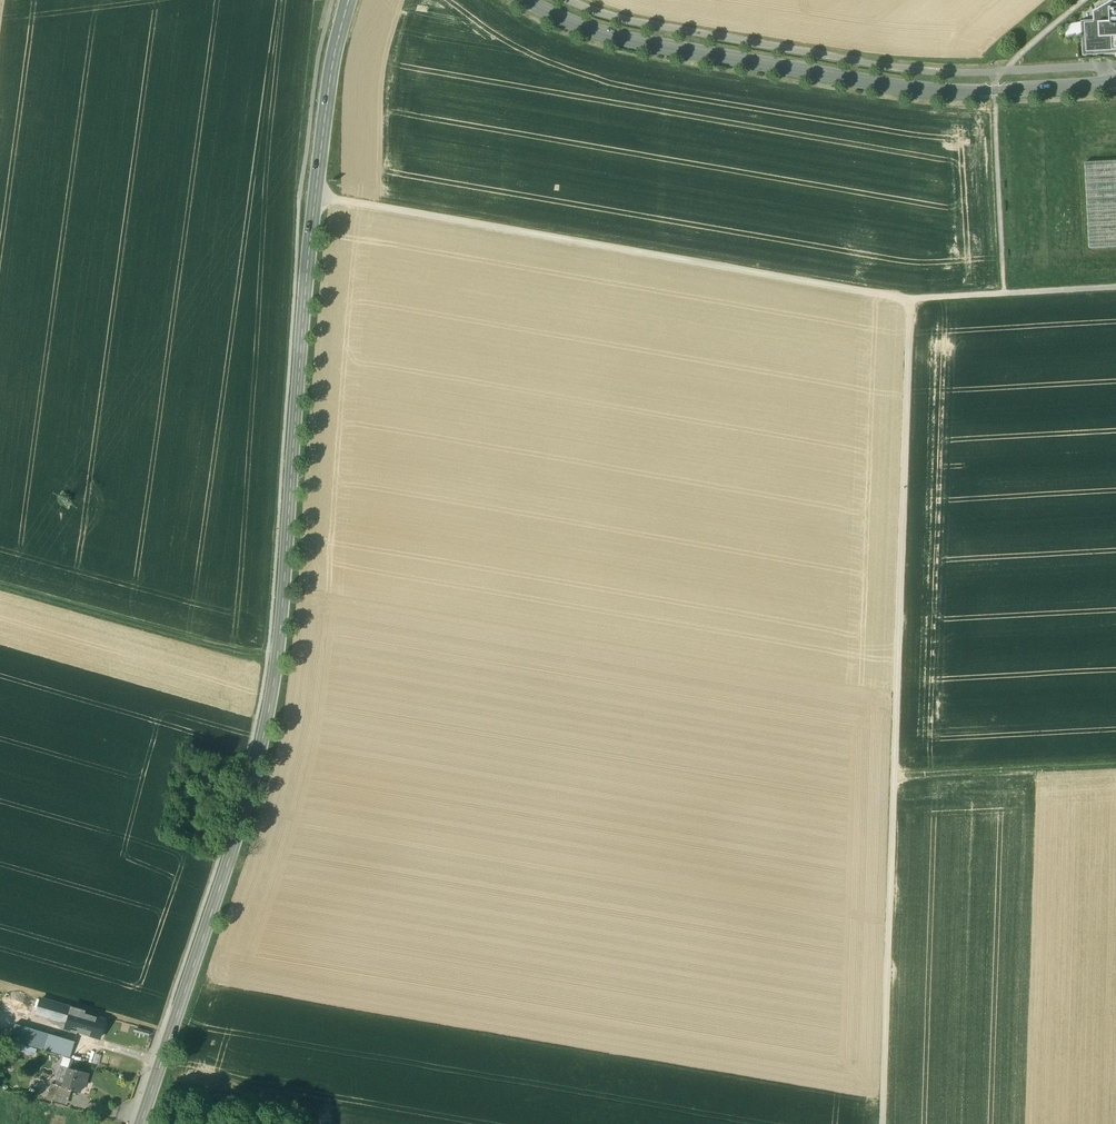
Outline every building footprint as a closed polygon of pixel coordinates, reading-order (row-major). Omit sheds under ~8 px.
[(1088,52),(1112,51),(1112,54),(1115,54),(1115,0),(1114,0),(1095,12),(1095,35),(1087,35),(1088,52)] [(1086,163),(1090,249),(1115,248),(1115,161),(1086,163)] [(61,1005),(42,1000),(38,1014),(57,1019),(57,1018),(61,1005)] [(76,1010),(61,1005),(57,1018),(72,1022),(76,1010)] [(76,1010),(72,1022),(79,1024),(83,1015),(84,1012),(76,1010)] [(83,1015),(79,1024),(77,1031),(99,1037),(104,1021),(83,1015)] [(54,1033),(55,1027),(38,1024),(37,1030),(54,1033)] [(75,1042),(50,1035),(48,1040),(45,1051),(70,1058),(75,1042)] [(32,1039),(22,1036),(19,1043),(30,1046),(32,1039)] [(48,1040),(33,1036),(32,1039),(30,1046),(45,1051),(48,1040)] [(89,1073),(75,1069),(75,1070),(69,1068),(63,1087),(63,1088),(72,1090),(79,1093),(83,1082),(86,1083),(89,1073)] [(72,1090),(63,1088),(63,1087),(52,1084),(49,1091),(69,1098),(72,1090)]
